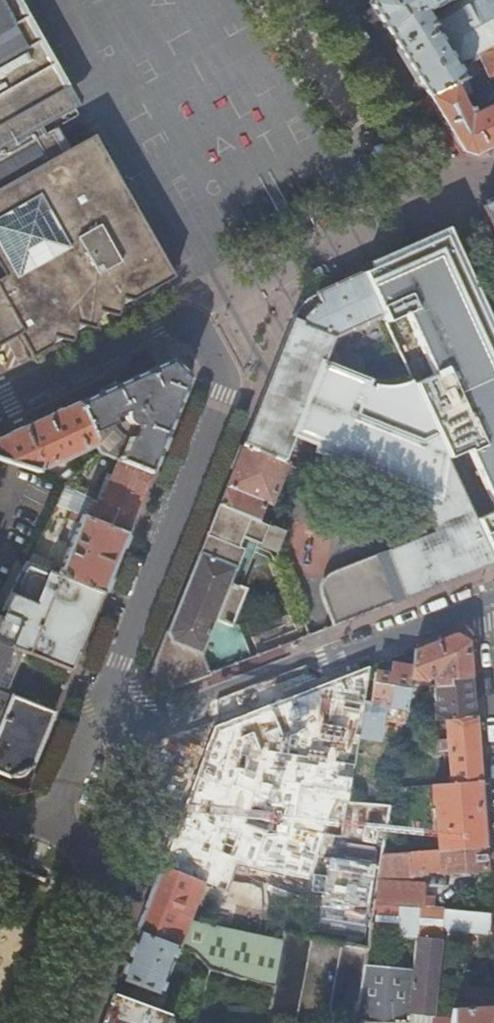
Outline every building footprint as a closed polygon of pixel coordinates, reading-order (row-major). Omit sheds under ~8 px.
[(57,129),(76,119),(8,0),(0,0),(0,162),(57,129)] [(370,6),(388,34),(405,60),(427,95),(457,142),(462,151),(473,156),(493,146),(493,85),(488,88),(485,82),(476,86),(480,95),(476,98),(479,105),(474,107),(477,112),(470,116),(462,98),(472,93),(464,77),(457,65),(471,58),(473,62),(477,60),(479,57),(490,80),(493,78),(493,0),(372,0),(370,6)] [(451,146),(457,142),(427,95),(421,98),(451,146)] [(57,129),(0,162),(0,244),(5,253),(0,256),(0,288),(30,342),(37,355),(136,298),(168,279),(105,169),(109,167),(95,141),(72,154),(57,129)] [(119,184),(109,167),(105,169),(168,279),(171,277),(119,184)] [(361,274),(381,317),(385,325),(404,316),(432,376),(413,385),(445,452),(448,459),(467,451),(493,509),(493,343),(445,237),(361,274)] [(293,318),(242,445),(285,462),(296,436),(319,445),(317,451),(419,492),(438,500),(445,452),(413,385),(412,381),(405,384),(398,386),(390,387),(382,387),(374,385),(373,388),(366,385),(367,382),(338,370),(324,365),(330,350),(335,338),(381,317),(361,274),(317,295),(314,297),(313,296),(308,301),(306,300),(299,306),(298,309),(298,311),(294,315),(295,317),(293,318)] [(30,342),(0,288),(0,358),(30,342)] [(332,352),(330,350),(324,365),(338,370),(339,367),(332,352)] [(118,461),(149,474),(187,380),(169,362),(123,383),(77,404),(94,442),(98,453),(118,461)] [(77,404),(29,427),(0,440),(0,460),(37,472),(41,462),(49,458),(53,465),(85,451),(83,447),(94,442),(77,404)] [(236,461),(218,505),(266,524),(268,519),(262,517),(267,504),(273,507),(289,464),(285,462),(242,445),(236,461)] [(419,492),(433,530),(332,568),(330,570),(329,571),(325,575),(323,579),(322,581),(322,586),(322,591),(336,627),(493,566),(493,558),(476,520),(448,459),(445,452),(438,500),(419,492)] [(140,497),(149,474),(118,461),(111,477),(106,475),(101,488),(106,490),(100,505),(132,518),(140,497)] [(68,482),(78,472),(71,466),(58,479),(68,482)] [(127,530),(132,518),(100,505),(92,502),(66,487),(55,507),(66,511),(72,513),(81,517),(125,535),(127,530)] [(169,691),(210,675),(201,656),(215,623),(230,629),(245,591),(240,589),(230,585),(236,568),(231,565),(242,537),(257,544),(277,552),(285,532),(266,524),(218,505),(187,584),(151,673),(169,691)] [(68,521),(72,513),(66,511),(55,507),(52,514),(68,521)] [(476,520),(493,558),(493,512),(476,520)] [(70,545),(81,517),(72,513),(68,521),(60,541),(70,545)] [(112,567),(125,535),(81,517),(70,545),(60,569),(50,566),(51,564),(31,556),(27,564),(101,595),(112,567)] [(230,585),(240,589),(257,544),(242,537),(231,565),(236,568),(230,585)] [(79,651),(101,595),(27,564),(3,612),(21,620),(10,646),(15,648),(71,671),(71,670),(72,670),(73,668),(74,669),(77,661),(80,654),(78,653),(80,651),(79,651)] [(449,680),(471,678),(469,657),(468,642),(456,634),(413,650),(411,667),(409,679),(421,681),(424,681),(425,681),(426,681),(427,680),(429,678),(434,678),(435,687),(449,686),(449,680)] [(7,667),(15,648),(10,646),(0,642),(0,685),(7,667)] [(404,710),(409,679),(411,667),(393,664),(391,675),(383,674),(376,673),(370,704),(404,710)] [(472,695),(471,678),(449,680),(449,686),(435,687),(430,687),(430,693),(435,693),(435,704),(434,705),(435,721),(445,720),(474,718),(472,695)] [(54,713),(0,689),(0,774),(9,777),(10,778),(32,769),(48,727),(54,713)] [(475,732),(474,718),(445,720),(448,753),(477,751),(475,732)] [(478,764),(477,751),(448,753),(451,785),(480,782),(478,764)] [(482,814),(480,782),(451,785),(433,786),(435,806),(436,806),(440,851),(485,848),(482,814)] [(487,869),(485,848),(440,851),(381,855),(378,870),(410,873),(442,870),(442,873),(455,872),(487,869)] [(204,882),(162,866),(137,931),(179,947),(194,953),(209,969),(249,982),(259,938),(190,921),(204,882)] [(410,873),(378,870),(377,881),(411,883),(410,873)] [(373,903),(422,907),(424,884),(411,883),(377,881),(373,903)] [(442,929),(444,909),(422,907),(373,903),(369,926),(368,934),(417,939),(410,1014),(433,1016),(438,964),(442,929)] [(492,933),(490,913),(444,909),(442,929),(492,933)] [(129,998),(160,1009),(166,995),(161,993),(179,947),(137,931),(119,979),(134,985),(129,998)] [(284,944),(275,989),(269,1018),(296,1022),(311,939),(307,938),(286,934),(284,944)] [(378,1022),(379,1022),(409,1022),(410,1014),(417,939),(368,934),(366,950),(354,1022),(378,1022)] [(259,938),(249,982),(275,989),(284,944),(259,938)] [(354,1022),(366,950),(341,945),(328,1018),(354,1022)] [(479,990),(474,989),(454,988),(454,996),(493,999),(493,991),(479,990)] [(163,1010),(160,1009),(129,998),(116,993),(105,1022),(158,1022),(163,1010)] [(451,1008),(451,1019),(451,1022),(493,1022),(493,1006),(451,1008)] [(163,1010),(158,1022),(168,1022),(171,1014),(163,1010)]
